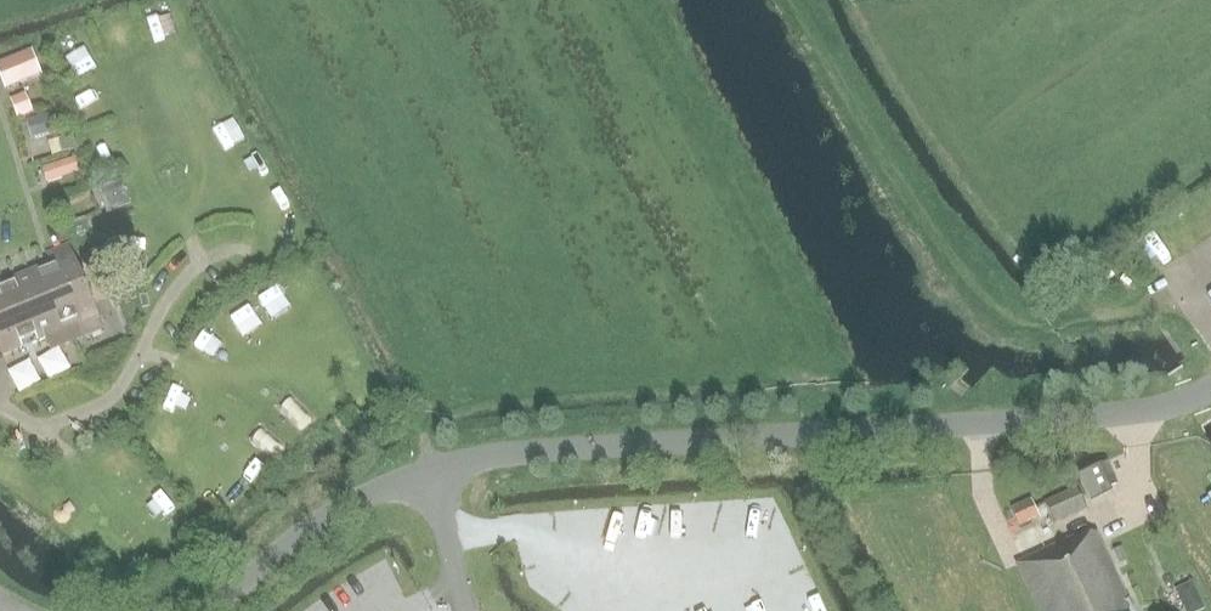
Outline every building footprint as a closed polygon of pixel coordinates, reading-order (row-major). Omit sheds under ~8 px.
[(5,90),(42,75),(32,50),(0,62),(0,76),(5,90)] [(30,92),(14,98),(23,120),(38,114),(30,92)] [(67,107),(63,94),(50,98),(53,110),(67,107)] [(50,115),(27,122),(32,139),(55,133),(50,115)] [(73,151),(69,137),(59,140),(63,154),(73,151)] [(47,182),(79,172),(75,159),(43,169),(47,182)] [(122,185),(105,192),(112,210),(129,203),(122,185)] [(51,263),(0,283),(0,350),(1,354),(45,337),(49,346),(54,347),(100,327),(96,318),(73,255),(69,245),(47,253),(51,263)] [(111,269),(103,248),(90,253),(98,274),(111,269)] [(1118,484),(1108,460),(1092,468),(1103,491),(1118,484)] [(1077,489),(1045,503),(1055,524),(1087,510),(1077,489)] [(1021,505),(1030,522),(1040,518),(1031,500),(1021,505)] [(1097,533),(1075,543),(1073,539),(1032,558),(1032,559),(1017,566),(1038,610),(1133,610),(1097,533)] [(1185,610),(1201,610),(1205,609),(1199,594),(1181,602),(1185,610)]
